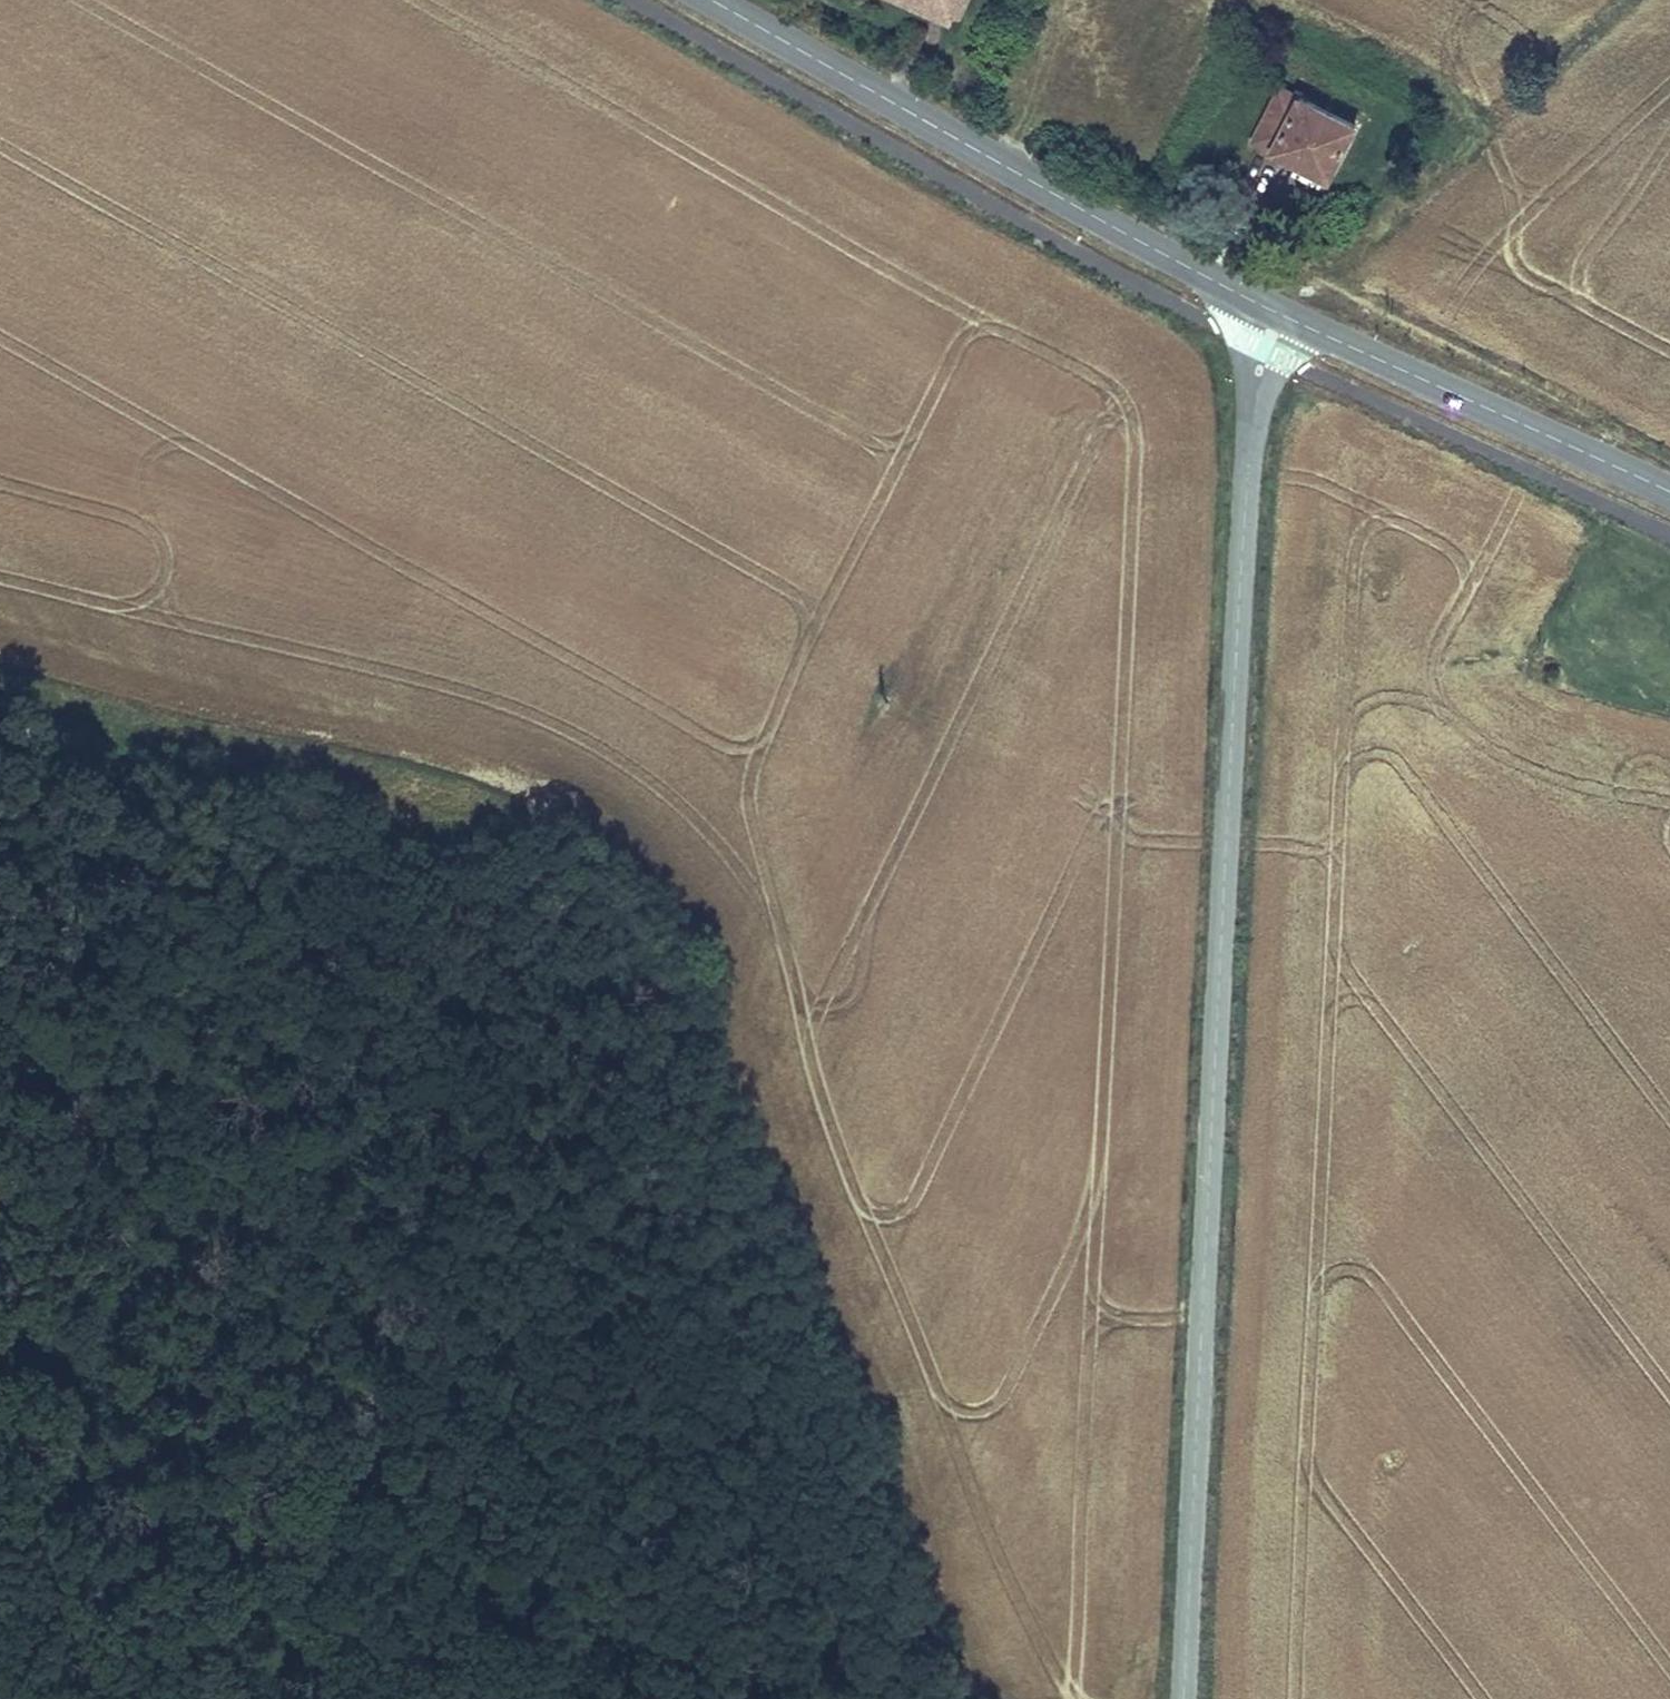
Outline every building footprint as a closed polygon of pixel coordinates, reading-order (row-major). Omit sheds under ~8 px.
[(930,12),(935,0),(904,0),(930,12)] [(930,12),(955,23),(966,0),(935,0),(930,12)] [(1249,138),(1329,177),(1357,120),(1278,80),(1249,138)]
